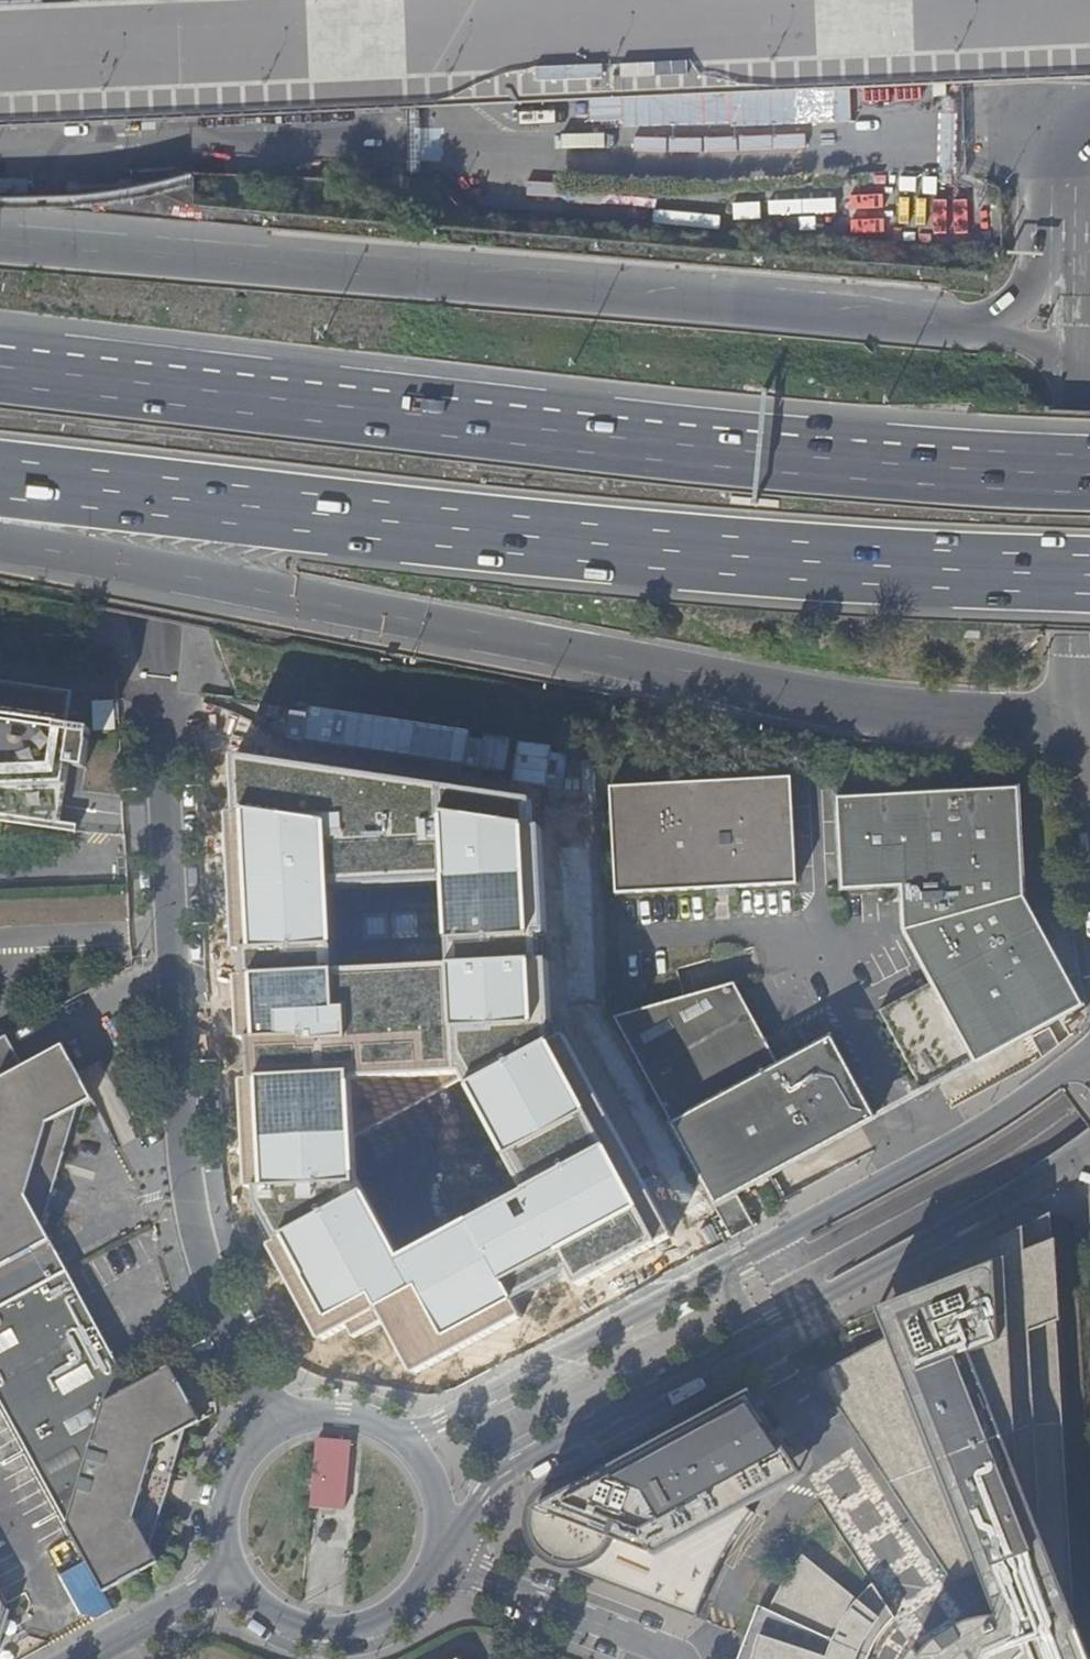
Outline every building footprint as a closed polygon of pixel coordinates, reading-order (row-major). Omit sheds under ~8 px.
[(770,224),(877,227),(878,193),(771,191),(770,224)] [(930,204),(929,226),(958,227),(958,205),(930,204)] [(792,239),(865,241),(865,228),(792,226),(792,239)] [(64,715),(70,692),(0,681),(0,704),(64,715)] [(92,701),(93,731),(115,730),(114,700),(92,701)] [(72,833),(72,824),(56,822),(64,766),(81,769),(86,730),(62,726),(64,715),(0,704),(0,822),(72,833)] [(533,796),(227,755),(247,1185),(316,1336),(369,1308),(409,1375),(665,1236),(553,1026),(533,796)] [(784,770),(595,780),(601,892),(790,882),(784,770)] [(836,817),(1018,827),(1020,797),(837,786),(836,817)] [(1015,905),(1018,827),(836,817),(834,881),(893,885),(891,926),(898,943),(922,987),(874,1013),(918,1095),(1072,1013),(1015,905)] [(773,1063),(729,981),(607,1015),(710,1204),(735,1193),(869,1121),(825,1037),(773,1063)] [(62,1271),(37,1224),(76,1106),(90,1098),(61,1045),(21,1065),(4,1034),(0,1036),(0,1304),(62,1271)] [(728,1236),(751,1224),(735,1193),(710,1204),(728,1236)] [(817,1378),(819,1380),(843,1370),(1004,1305),(1058,1284),(1055,1242),(1052,1243),(1050,1216),(928,1282),(932,1290),(942,1312),(887,1341),(817,1378)] [(62,1525),(102,1401),(125,1389),(62,1271),(0,1304),(0,1410),(62,1525)] [(1075,1658),(1064,1647),(1059,1642),(1073,1618),(1056,1325),(1060,1323),(1058,1284),(1004,1305),(843,1370),(819,1380),(951,1583),(978,1576),(995,1619),(984,1620),(968,1623),(951,1631),(939,1638),(932,1644),(919,1658),(914,1652),(910,1656),(908,1658),(1075,1658)] [(876,1313),(887,1341),(942,1312),(932,1290),(876,1313)] [(102,1401),(62,1525),(83,1563),(100,1594),(154,1564),(146,1548),(179,1431),(194,1423),(163,1367),(125,1389),(102,1401)] [(750,1488),(788,1473),(787,1463),(792,1452),(753,1415),(680,1453),(669,1448),(605,1482),(603,1493),(590,1485),(579,1481),(564,1481),(548,1487),(536,1499),(528,1516),(528,1535),(534,1551),(546,1562),(694,1619),(706,1588),(723,1555),(740,1529),(765,1496),(750,1488)] [(872,1651),(880,1637),(895,1620),(872,1586),(857,1602),(802,1556),(789,1574),(780,1589),(771,1605),(768,1612),(758,1607),(738,1658),(869,1658),(872,1651)] [(72,1619),(86,1622),(109,1610),(100,1594),(83,1563),(52,1580),(72,1619)]
